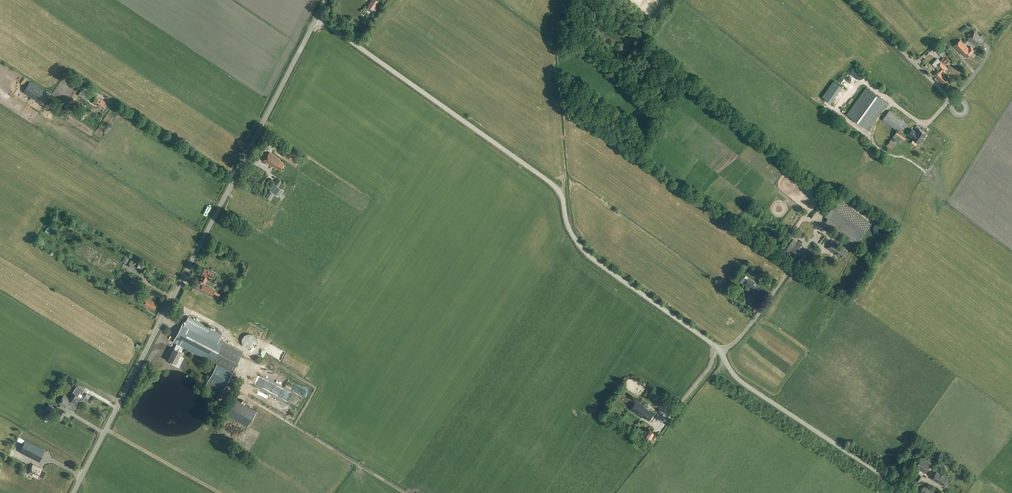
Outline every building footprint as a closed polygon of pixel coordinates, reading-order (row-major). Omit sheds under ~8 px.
[(372,10),(373,10),(378,2),(375,0),(371,0),(367,6),(368,6),(366,8),(371,12),(372,10)] [(980,36),(975,30),(967,38),(973,43),(974,42),(978,46),(986,38),(982,34),(980,36)] [(963,54),(967,58),(972,53),(974,50),(971,47),(969,49),(960,40),(954,46),(962,55),(963,54)] [(948,54),(942,60),(946,64),(952,58),(948,54)] [(943,83),(948,78),(941,72),(942,71),(943,72),(947,68),(940,62),(935,67),(938,69),(933,74),(943,83)] [(834,81),(822,97),(830,103),(842,86),(834,81)] [(29,83),(24,91),(39,101),(45,93),(29,83)] [(846,114),(867,129),(887,102),(866,87),(846,114)] [(85,91),(81,89),(78,95),(81,96),(81,97),(84,99),(85,98),(87,99),(90,95),(88,93),(87,94),(85,92),(85,91)] [(105,102),(96,96),(92,103),(98,107),(99,105),(102,107),(105,102)] [(907,124),(889,111),(882,120),(900,133),(907,124)] [(915,131),(911,137),(913,138),(912,138),(919,143),(926,134),(919,129),(917,133),(915,131)] [(896,131),(892,138),(901,145),(906,138),(896,131)] [(891,138),(886,145),(892,149),(897,142),(891,138)] [(269,152),(263,161),(271,167),(272,166),(275,167),(280,170),(284,164),(280,161),(280,160),(269,152)] [(274,183),(274,184),(269,190),(270,190),(265,196),(269,199),(274,193),(275,195),(280,188),(278,187),(282,182),(278,179),(274,183)] [(844,196),(825,222),(855,245),(874,219),(844,196)] [(822,209),(828,201),(825,199),(819,207),(822,209)] [(798,225),(804,214),(800,212),(794,223),(798,225)] [(793,239),(784,252),(794,259),(802,246),(793,239)] [(832,240),(826,248),(832,252),(833,251),(836,253),(835,254),(844,261),(849,253),(832,240)] [(199,284),(196,283),(194,287),(211,296),(213,290),(203,285),(206,278),(210,280),(211,277),(214,278),(216,273),(211,271),(211,272),(204,268),(200,275),(202,276),(200,279),(201,280),(199,284)] [(750,273),(758,278),(761,274),(753,268),(750,273)] [(132,276),(129,282),(128,281),(126,281),(125,283),(125,285),(124,288),(127,290),(134,294),(141,282),(132,276)] [(753,278),(752,280),(763,288),(765,286),(753,278)] [(748,279),(744,284),(753,290),(753,289),(757,292),(760,287),(748,279)] [(149,307),(154,310),(157,303),(143,296),(140,303),(149,308),(149,307)] [(232,310),(229,315),(235,318),(238,313),(232,310)] [(185,323),(183,322),(173,342),(177,344),(175,349),(174,348),(168,359),(175,363),(181,352),(184,347),(216,364),(207,383),(223,391),(226,384),(232,387),(236,378),(231,375),(243,353),(219,340),(222,334),(188,317),(185,323)] [(250,334),(247,334),(244,336),(242,338),(242,340),(242,342),(243,345),(245,347),(249,348),(252,347),(254,345),(256,342),(255,339),(253,335),(250,334)] [(274,388),(301,400),(305,392),(278,380),(274,388)] [(73,393),(70,398),(72,399),(71,402),(76,405),(79,399),(76,398),(78,396),(77,395),(79,391),(82,393),(85,388),(78,384),(73,393)] [(283,403),(284,400),(269,392),(267,395),(264,394),(265,392),(259,389),(258,390),(260,391),(259,393),(275,402),(276,399),(283,403)] [(657,394),(653,400),(661,405),(665,399),(657,394)] [(63,395),(59,403),(67,408),(68,408),(72,410),(76,405),(71,402),(72,399),(70,398),(70,399),(63,395)] [(247,426),(257,411),(235,398),(225,413),(247,426)] [(642,416),(640,420),(644,422),(646,419),(649,421),(654,413),(637,402),(631,411),(641,418),(642,416)] [(49,403),(46,409),(51,412),(54,407),(49,403)] [(65,412),(56,406),(52,413),(61,418),(65,412)] [(47,412),(42,419),(47,422),(52,414),(47,412)] [(652,431),(661,437),(664,432),(656,426),(652,431)] [(650,431),(645,438),(651,442),(656,434),(650,431)] [(25,441),(20,452),(39,461),(44,450),(25,441)] [(916,468),(926,474),(931,464),(921,458),(920,461),(916,459),(913,463),(917,465),(916,468)] [(33,465),(28,474),(37,478),(38,476),(43,478),(45,472),(38,469),(39,468),(33,465)] [(936,472),(932,479),(944,486),(948,479),(936,472)]
